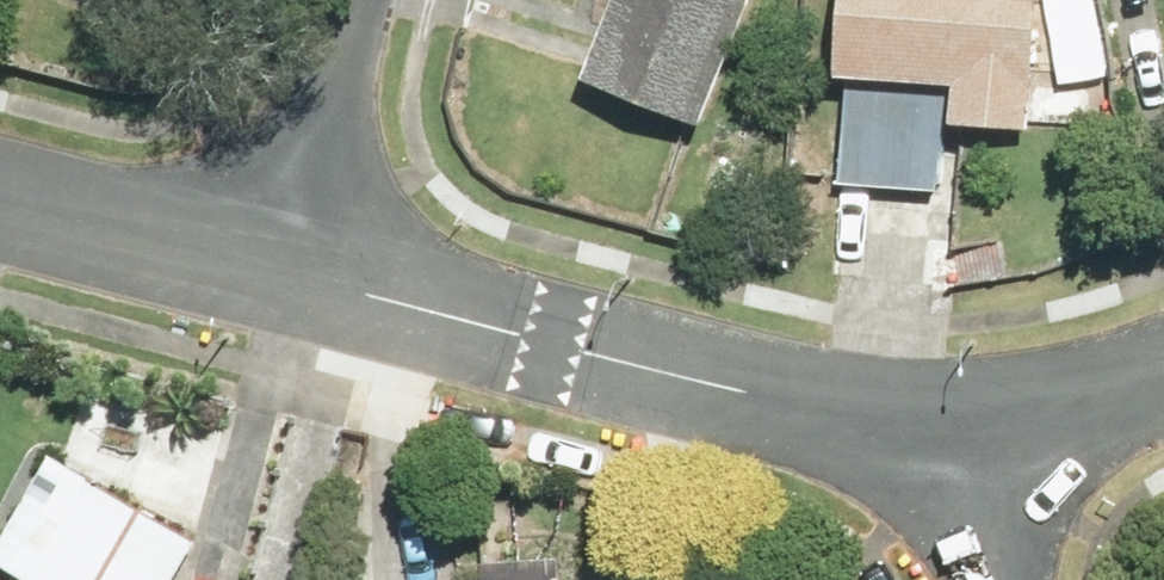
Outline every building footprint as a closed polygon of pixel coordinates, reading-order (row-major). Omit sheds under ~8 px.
[(761,0),(627,0),(594,84),(714,131),(762,7),(761,0)] [(846,83),(963,90),(960,137),(1040,142),(1048,0),(851,0),(846,83)] [(200,549),(93,489),(41,579),(183,579),(200,549)]
